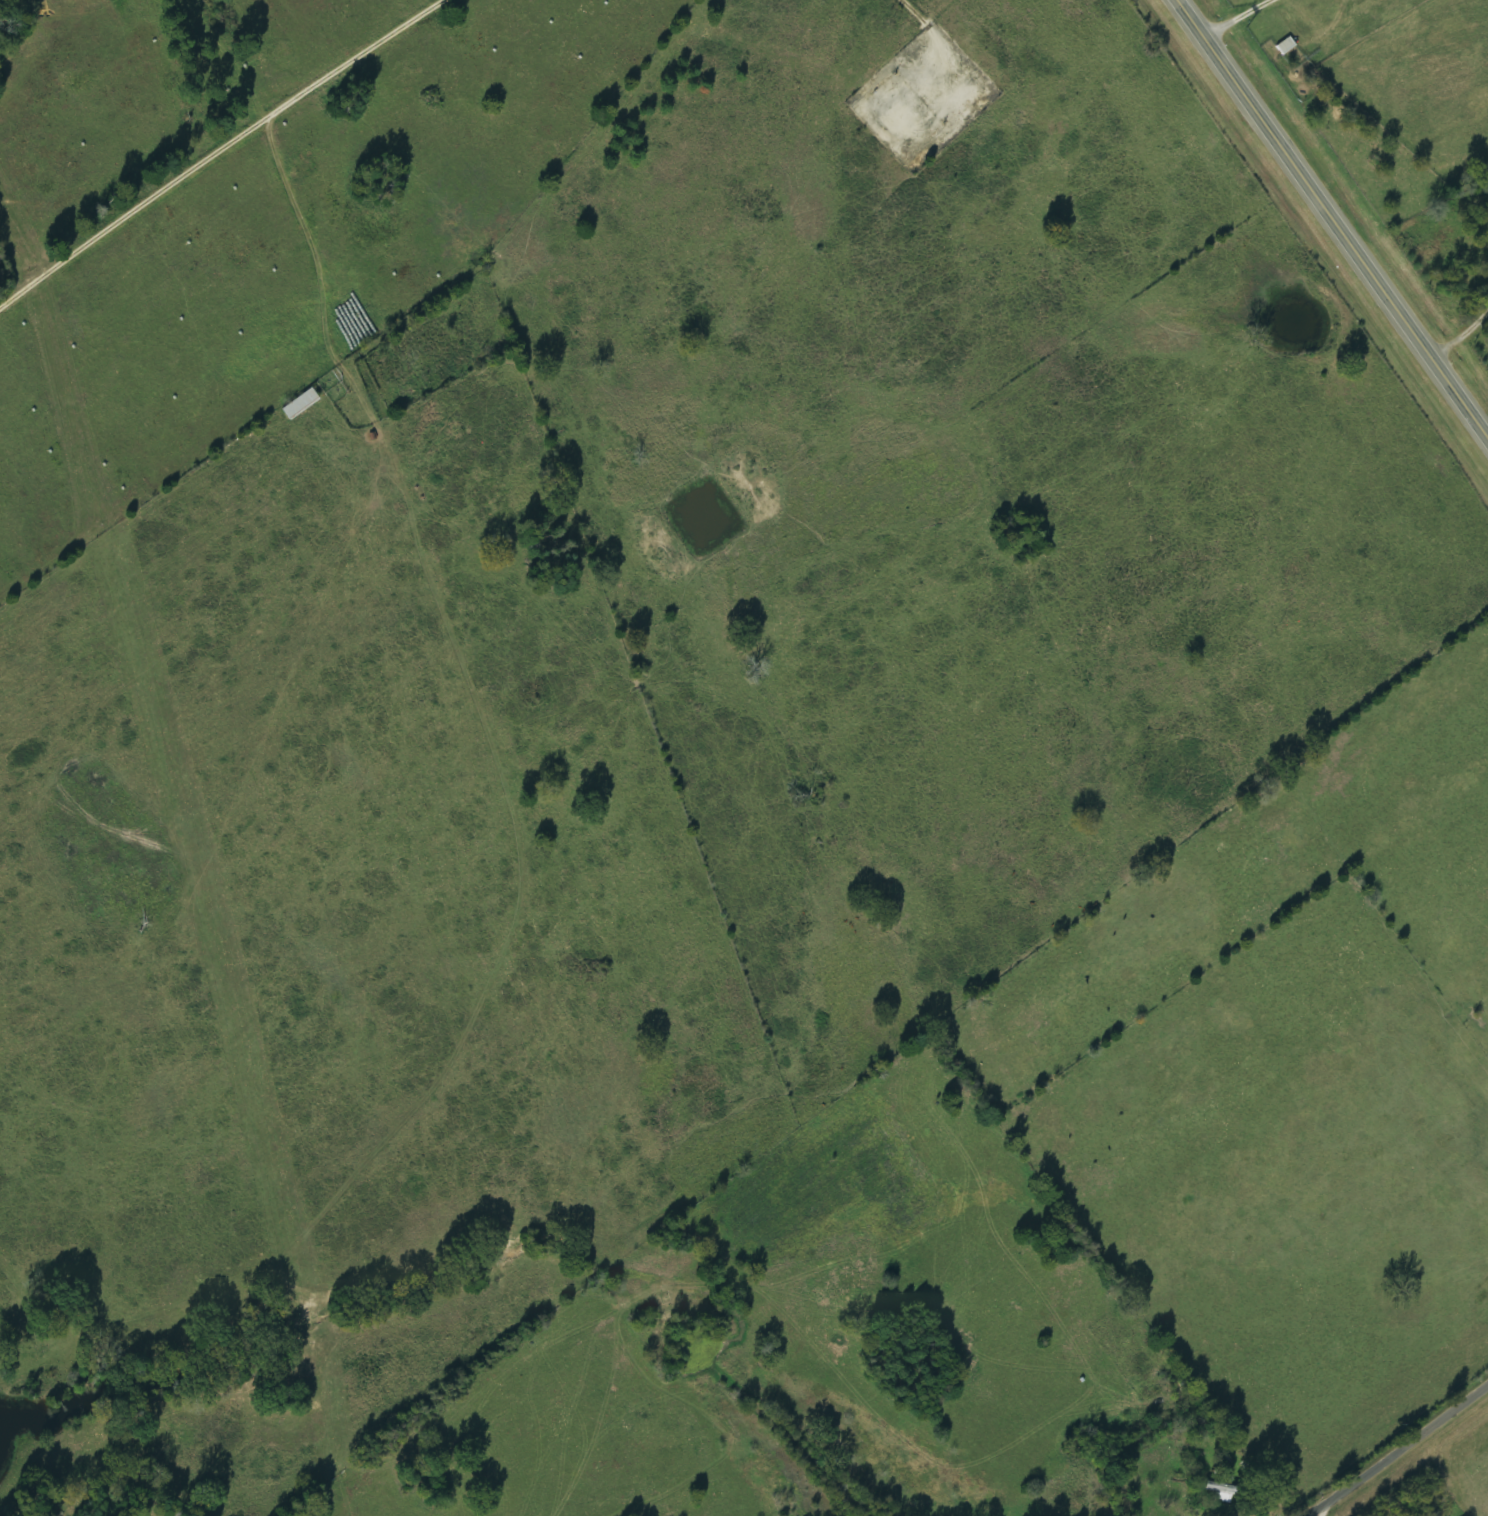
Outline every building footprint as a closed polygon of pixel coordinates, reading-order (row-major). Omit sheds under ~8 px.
[(1235,1488),(1206,1481),(1204,1490),(1220,1493),(1218,1500),(1232,1503),(1235,1488)]
